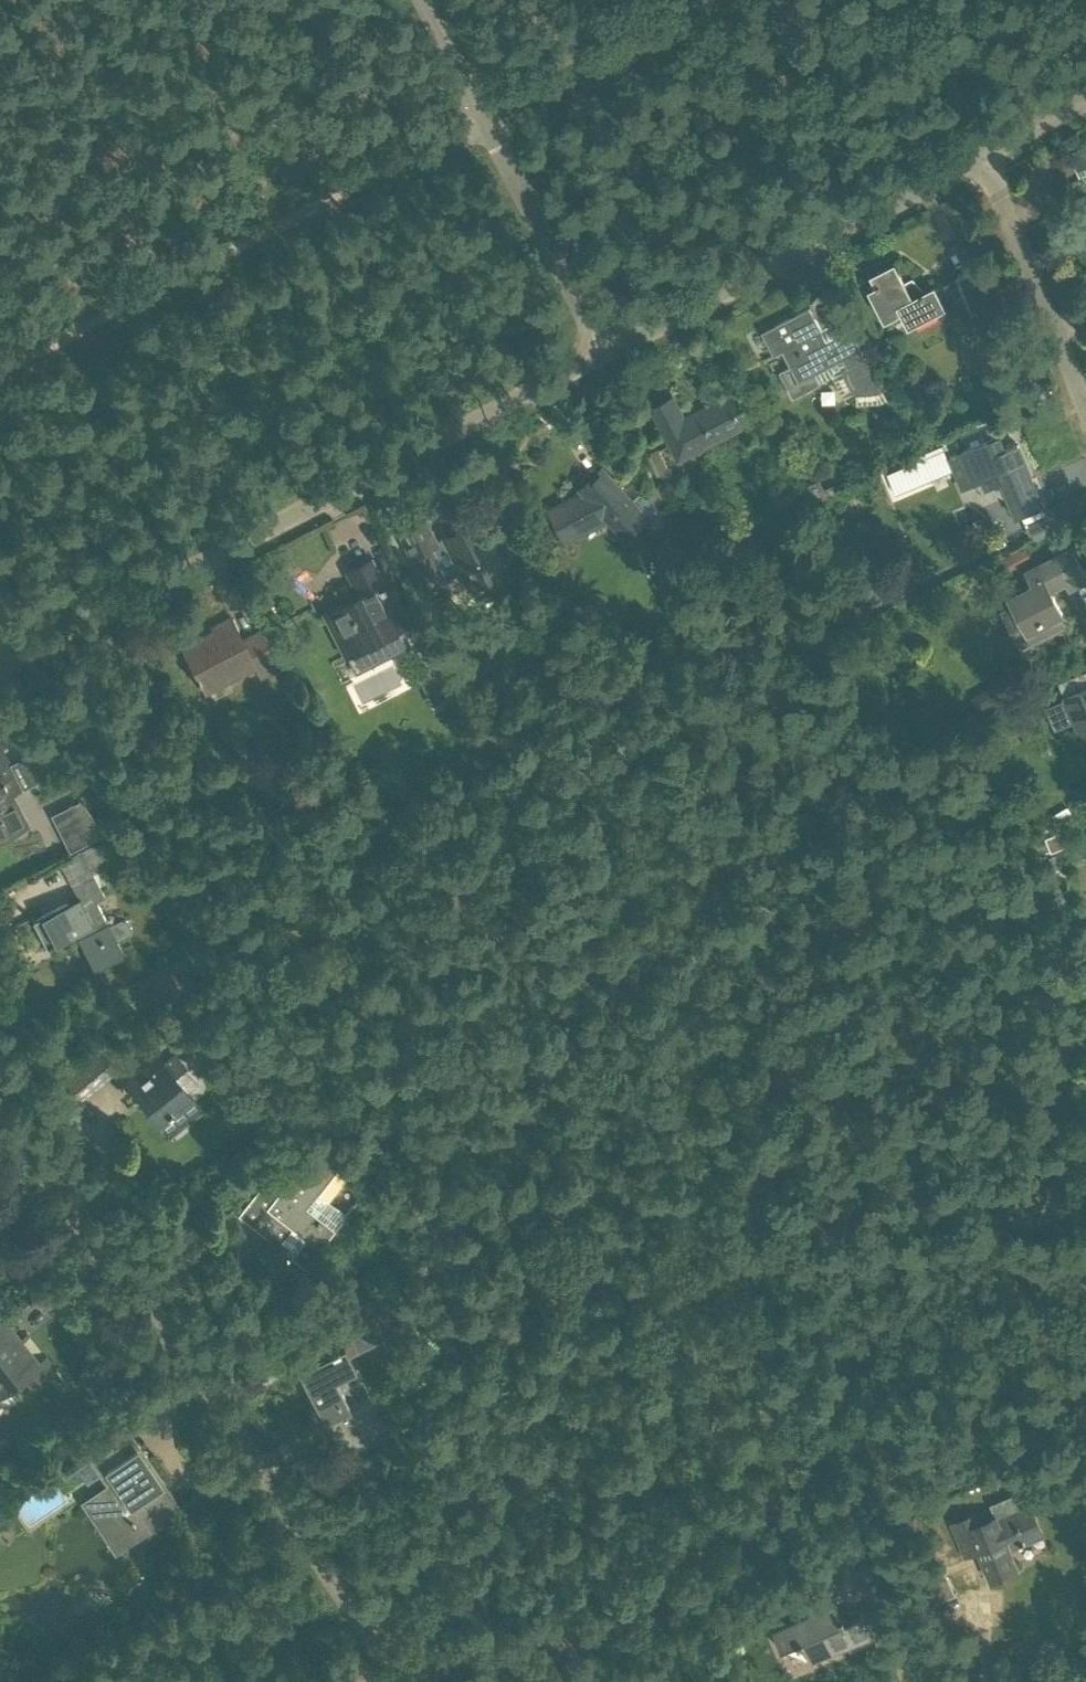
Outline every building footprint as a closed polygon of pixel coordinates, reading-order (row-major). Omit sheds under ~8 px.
[(1085,175),(1085,144),(1076,148),(1085,175)] [(871,290),(886,319),(903,310),(910,324),(945,306),(934,286),(922,292),(911,279),(905,282),(895,263),(873,275),(878,286),(871,290)] [(958,274),(971,305),(994,295),(981,265),(958,274)] [(810,307),(762,331),(774,355),(783,350),(790,364),(783,367),(782,372),(790,389),(794,393),(799,394),(805,393),(815,388),(816,383),(812,375),(816,373),(843,358),(848,366),(841,370),(853,392),(854,394),(857,393),(879,392),(883,390),(866,357),(850,327),(827,339),(821,328),(810,307)] [(652,407),(679,459),(750,422),(734,393),(685,418),(673,396),(652,407)] [(950,455),(963,489),(999,474),(1017,516),(1044,505),(1018,442),(1004,448),(998,435),(950,455)] [(662,436),(636,447),(648,473),(673,462),(662,436)] [(943,458),(922,467),(929,482),(950,473),(944,460),(943,458)] [(551,509),(567,541),(614,517),(630,534),(648,517),(603,469),(592,480),(597,485),(551,509)] [(819,480),(805,486),(813,504),(827,498),(819,480)] [(424,520),(399,532),(419,571),(439,561),(437,557),(449,551),(443,537),(442,538),(435,541),(424,520)] [(443,537),(449,551),(468,588),(505,569),(481,521),(458,532),(457,530),(442,537),(442,538),(443,537)] [(671,536),(659,543),(673,566),(685,558),(671,536)] [(1023,648),(1065,626),(1059,616),(1063,614),(1050,589),(1069,579),(1071,584),(1085,576),(1085,572),(1072,546),(1027,569),(1035,584),(1011,597),(1015,606),(1003,612),(1023,648)] [(340,605),(325,613),(357,672),(411,643),(402,626),(404,625),(401,619),(417,611),(401,581),(387,588),(372,559),(344,574),(353,591),(335,597),(340,605)] [(898,577),(861,593),(870,614),(907,598),(898,577)] [(183,649),(205,692),(255,666),(260,676),(278,667),(259,632),(243,640),(231,618),(211,629),(213,633),(183,649)] [(430,644),(416,651),(427,673),(441,665),(430,644)] [(1058,683),(1063,697),(1085,688),(1085,672),(1058,683)] [(1047,708),(1056,730),(1073,723),(1085,753),(1085,688),(1063,697),(1064,701),(1047,708)] [(25,823),(10,794),(22,788),(0,746),(0,837),(25,823)] [(38,793),(30,799),(50,828),(59,822),(38,793)] [(1069,846),(1063,832),(1046,839),(1052,853),(1069,846)] [(80,898),(33,922),(47,949),(76,934),(95,970),(124,954),(118,942),(129,936),(131,929),(128,922),(120,920),(109,926),(105,918),(96,901),(105,897),(93,872),(72,883),(80,898)] [(165,994),(168,1000),(195,985),(181,958),(138,981),(149,1002),(165,994)] [(202,1008),(194,993),(171,1005),(179,1020),(202,1008)] [(76,1042),(80,1049),(92,1043),(88,1035),(76,1042)] [(115,1065),(161,1124),(192,1099),(187,1092),(197,1084),(177,1058),(166,1066),(146,1041),(115,1065)] [(67,1073),(64,1075),(69,1081),(81,1097),(109,1075),(97,1059),(92,1053),(67,1073)] [(233,1211),(225,1221),(244,1237),(253,1226),(266,1210),(290,1229),(277,1246),(304,1267),(365,1191),(353,1181),(367,1164),(337,1141),(323,1157),(313,1150),(276,1197),(262,1186),(239,1215),(233,1211)] [(315,1374),(303,1380),(343,1457),(368,1443),(335,1379),(356,1369),(349,1355),(414,1321),(409,1312),(403,1301),(304,1352),(315,1374)] [(409,1312),(414,1321),(415,1324),(429,1316),(423,1304),(409,1312)] [(25,1376),(33,1387),(55,1370),(46,1358),(39,1363),(0,1313),(0,1396),(25,1376)] [(140,1446),(125,1423),(83,1451),(107,1488),(86,1502),(116,1547),(176,1508),(146,1462),(131,1472),(122,1458),(140,1446)] [(63,1475),(75,1468),(69,1460),(58,1467),(63,1475)] [(954,1526),(966,1555),(979,1550),(991,1579),(1019,1567),(1011,1549),(1043,1536),(1024,1491),(992,1504),(998,1517),(980,1524),(977,1516),(954,1526)] [(875,1561),(857,1569),(869,1597),(887,1589),(875,1561)] [(776,1630),(785,1652),(805,1644),(812,1662),(875,1637),(866,1615),(844,1624),(832,1595),(808,1605),(812,1615),(776,1630)]
